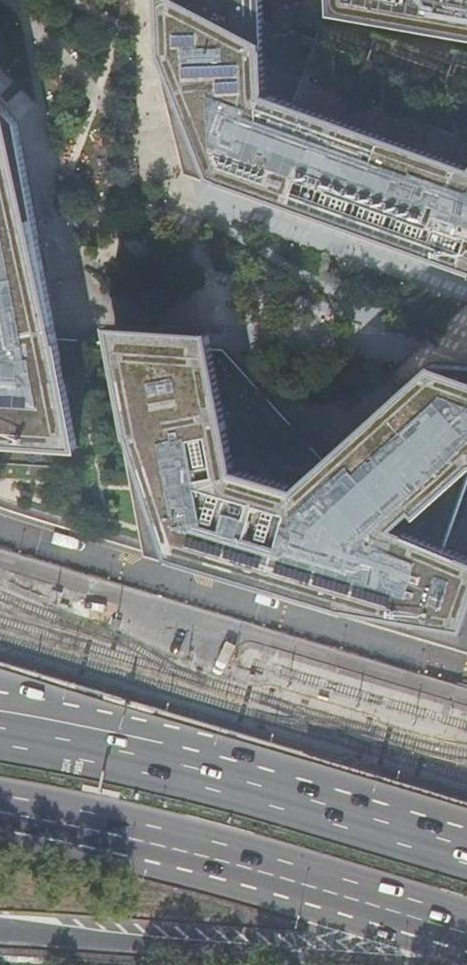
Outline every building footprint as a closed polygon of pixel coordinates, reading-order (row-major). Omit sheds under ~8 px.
[(268,95),(264,0),(150,0),(150,65),(173,152),(181,181),(466,282),(466,165),(268,95)] [(324,16),(356,21),(466,40),(466,0),(323,0),(324,16)] [(93,467),(52,256),(27,128),(0,98),(0,460),(93,467)] [(107,331),(147,548),(466,646),(466,538),(453,531),(461,508),(466,493),(466,367),(429,364),(297,474),(232,456),(210,335),(107,331)]
